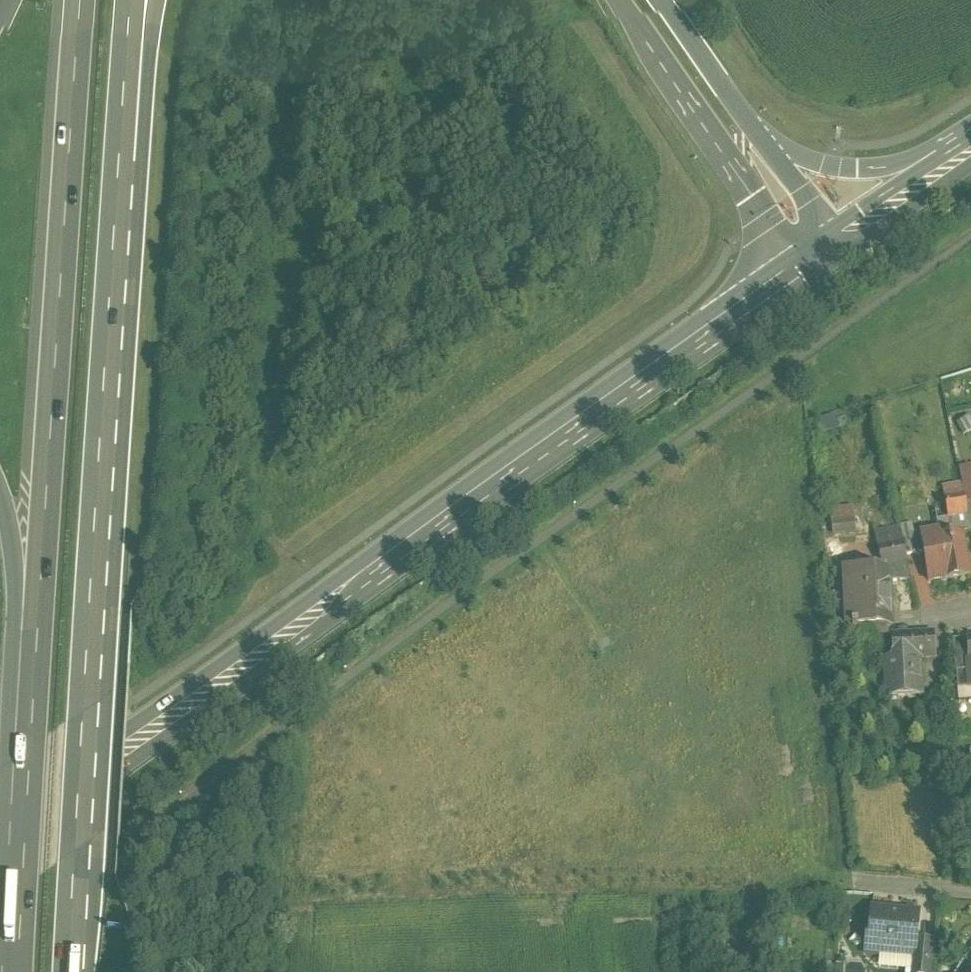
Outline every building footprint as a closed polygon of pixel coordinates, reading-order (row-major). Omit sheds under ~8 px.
[(962,486),(944,490),(947,510),(936,512),(938,522),(968,517),(964,495),(962,486)] [(855,507),(832,509),(834,537),(857,535),(855,507)] [(913,526),(901,529),(907,557),(919,554),(913,526)] [(901,529),(875,534),(882,567),(882,568),(908,562),(907,557),(901,529)] [(962,534),(941,538),(940,532),(922,536),(929,582),(945,580),(970,575),(962,534)] [(877,571),(847,573),(849,627),(860,627),(888,625),(892,625),(890,583),(912,582),(908,562),(882,568),(882,567),(876,568),(877,571)] [(935,634),(892,637),(894,660),(887,660),(889,695),(921,693),(920,660),(937,659),(935,634)] [(967,640),(969,662),(956,664),(958,684),(970,683),(970,639),(967,640)] [(967,640),(954,641),(956,664),(969,662),(967,640)] [(858,730),(857,719),(847,720),(847,731),(858,730)] [(919,915),(874,911),(871,939),(868,939),(866,955),(882,956),(883,953),(914,956),(915,956),(916,942),(919,915)] [(916,942),(915,956),(914,956),(912,971),(932,971),(935,943),(916,942)]
